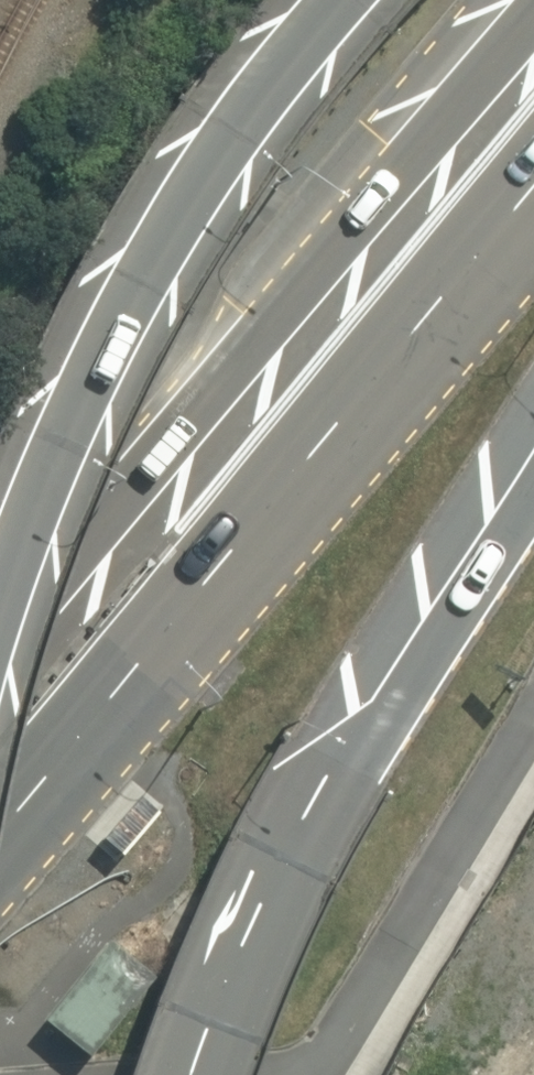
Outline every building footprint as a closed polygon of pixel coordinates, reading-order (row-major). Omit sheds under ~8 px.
[(101,841),(120,858),(163,808),(144,791),(101,841)] [(41,1021),(84,1058),(151,981),(107,944),(41,1021)]
